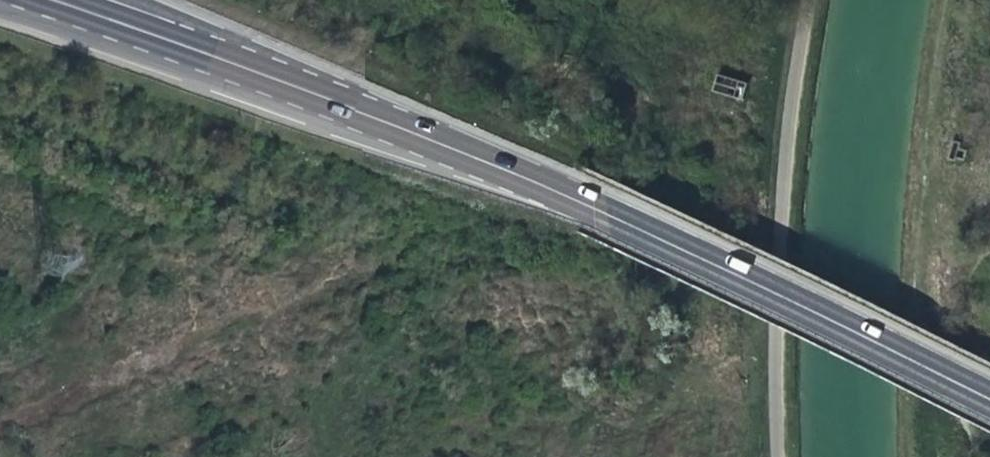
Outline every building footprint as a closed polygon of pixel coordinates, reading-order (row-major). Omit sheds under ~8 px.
[(708,108),(742,114),(747,84),(710,78),(708,108)]
